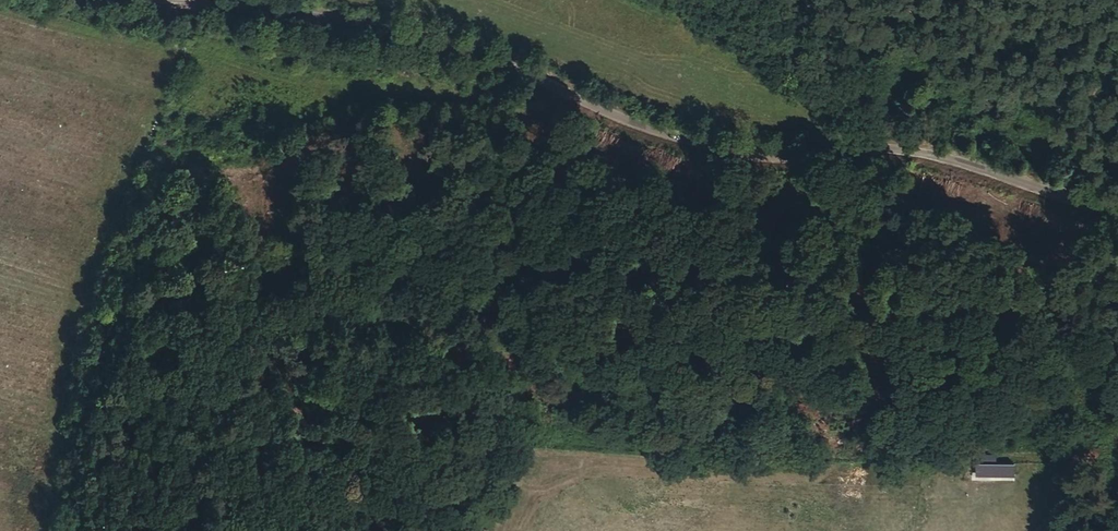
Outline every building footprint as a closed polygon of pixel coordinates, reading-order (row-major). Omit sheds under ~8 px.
[(1020,470),(984,470),(985,483),(1020,482),(1020,470)]
